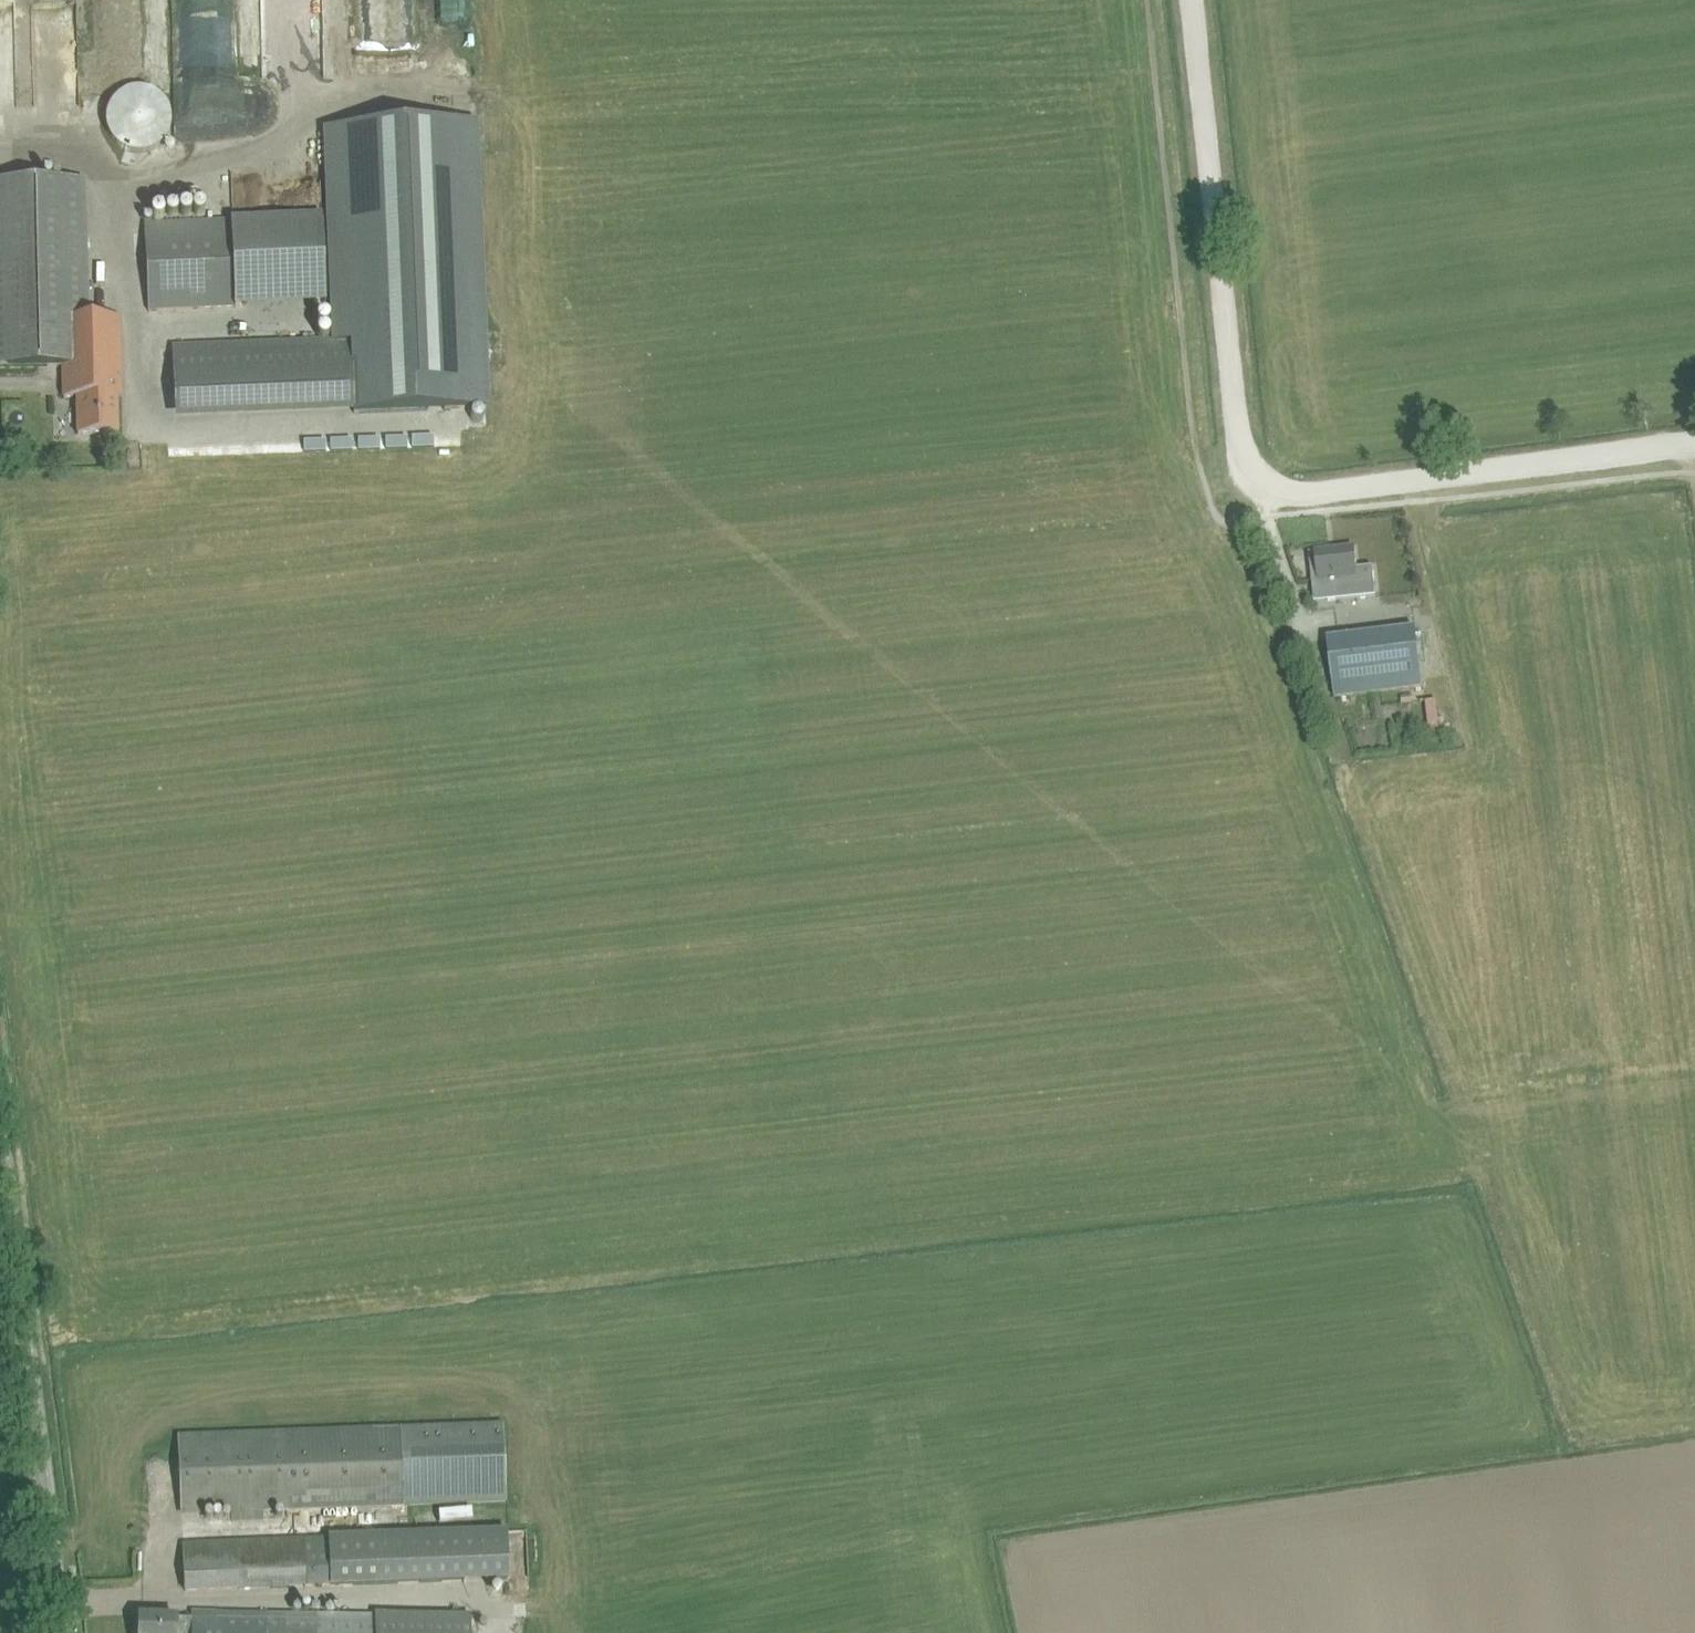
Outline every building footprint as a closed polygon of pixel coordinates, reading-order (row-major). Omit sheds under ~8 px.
[(105,116),(105,123),(107,131),(112,139),(116,144),(120,147),(125,150),(132,152),(140,152),(148,150),(156,147),(165,138),(169,130),(171,120),(170,111),(167,102),(160,94),(153,89),(144,87),(134,86),(125,88),(118,93),(112,99),(107,108),(105,116)] [(326,215),(144,223),(148,310),(330,303),(331,339),(171,345),(174,421),(354,414),(353,412),(489,408),(478,121),(323,128),(326,215)] [(4,181),(0,181),(0,367),(63,366),(64,397),(77,397),(78,435),(118,434),(117,396),(121,396),(119,316),(89,317),(86,179),(4,181)] [(1355,569),(1353,548),(1315,552),(1319,582),(1327,581),(1329,601),(1376,596),(1373,567),(1355,569)] [(1327,640),(1329,662),(1334,698),(1423,687),(1418,651),(1415,629),(1327,640)] [(1401,698),(1402,703),(1413,701),(1412,693),(1401,694),(1401,698)] [(401,1428),(201,1435),(179,1436),(182,1513),(231,1511),(231,1520),(262,1520),(262,1510),(504,1501),(502,1425),(401,1428)] [(509,1578),(506,1529),(363,1536),(364,1584),(509,1578)] [(364,1584),(363,1536),(318,1539),(319,1586),(364,1584)] [(319,1586),(318,1539),(304,1539),(183,1544),(185,1590),(306,1586),(319,1586)] [(375,1617),(316,1615),(214,1612),(192,1611),(192,1619),(176,1619),(176,1617),(139,1617),(138,1632),(470,1632),(470,1615),(375,1612),(375,1617)]
